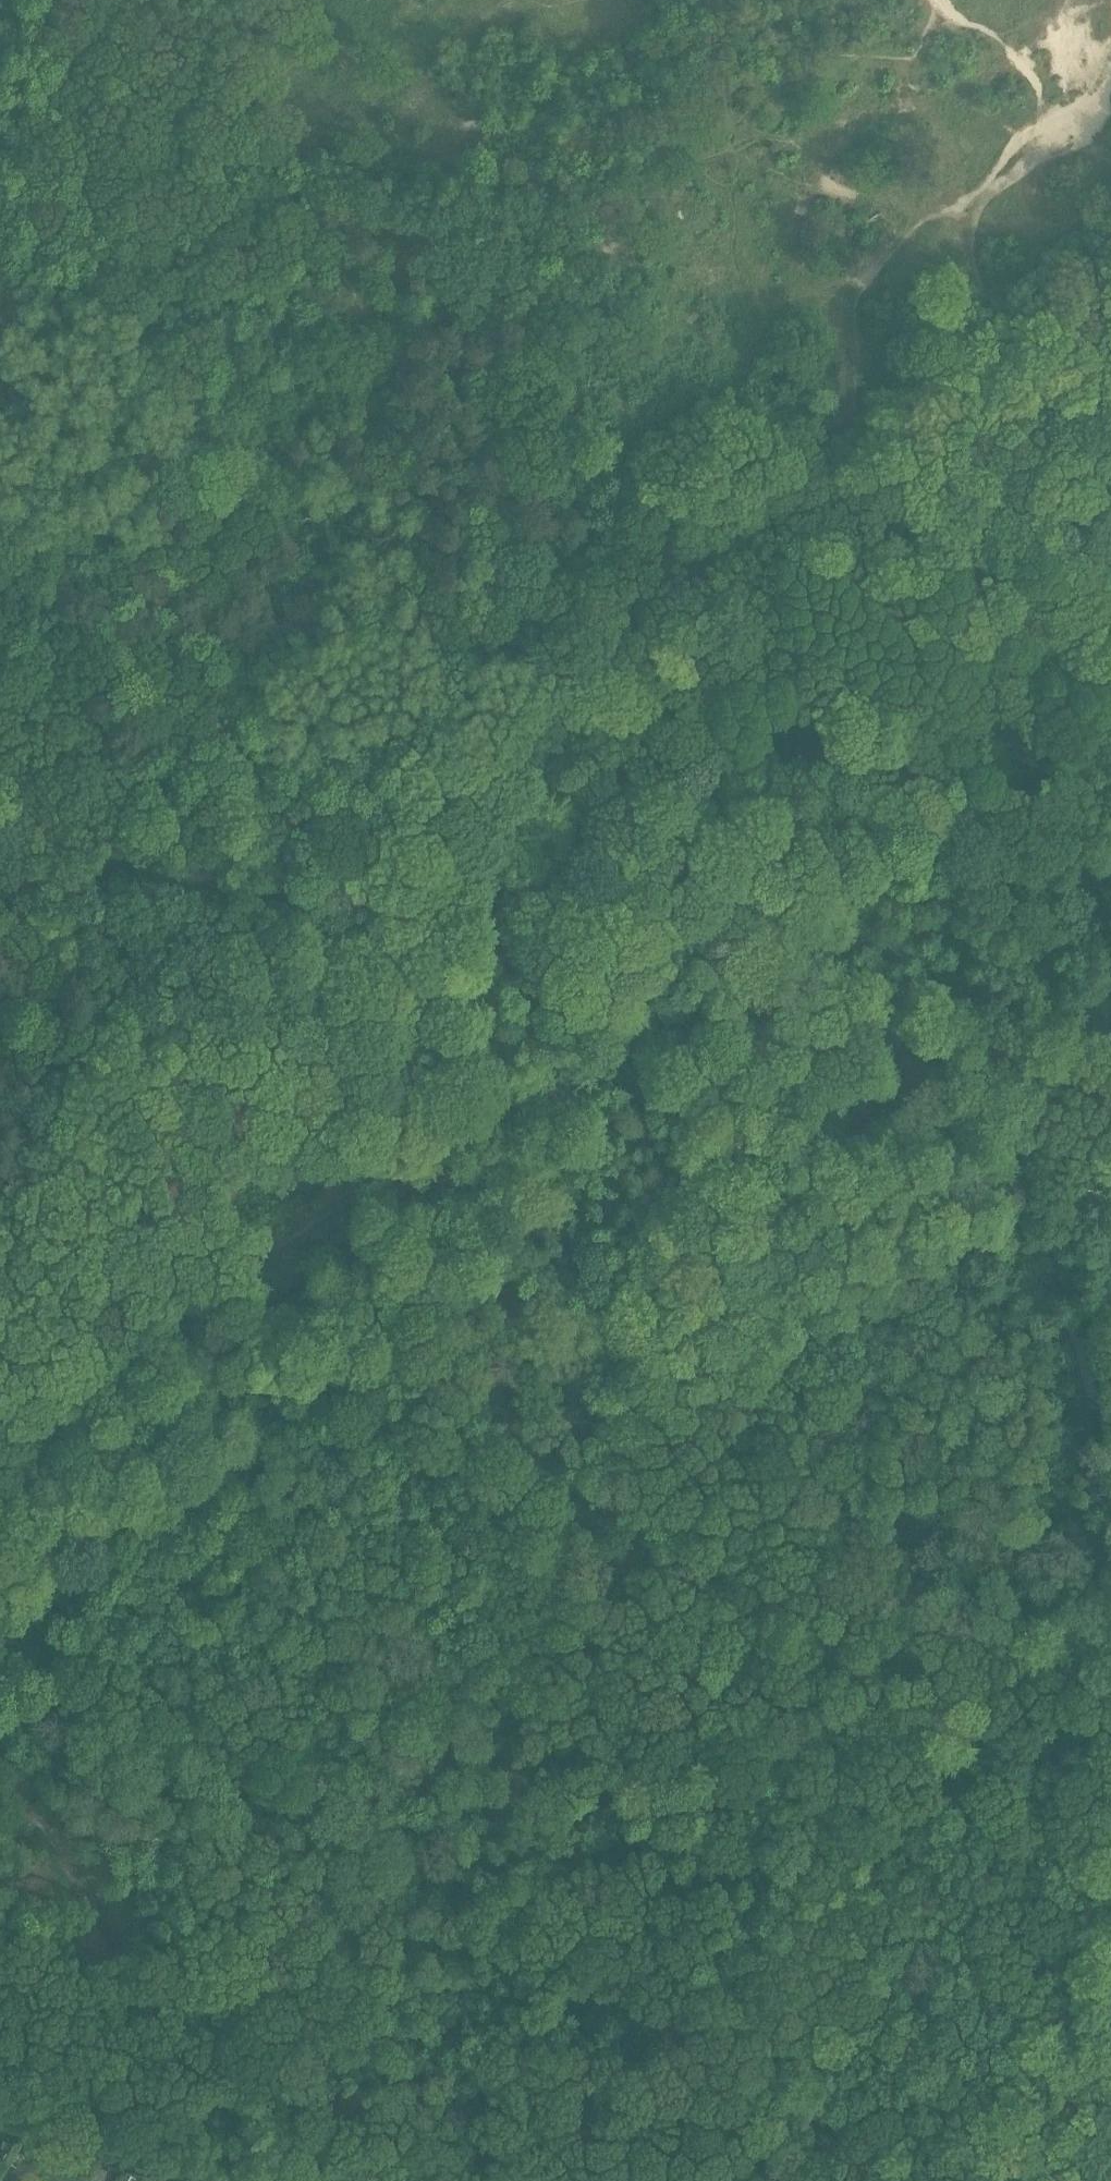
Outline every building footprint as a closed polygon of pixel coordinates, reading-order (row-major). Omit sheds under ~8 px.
[(123,2180),(125,2180),(134,2180),(136,2177),(128,2172),(123,2180)]
